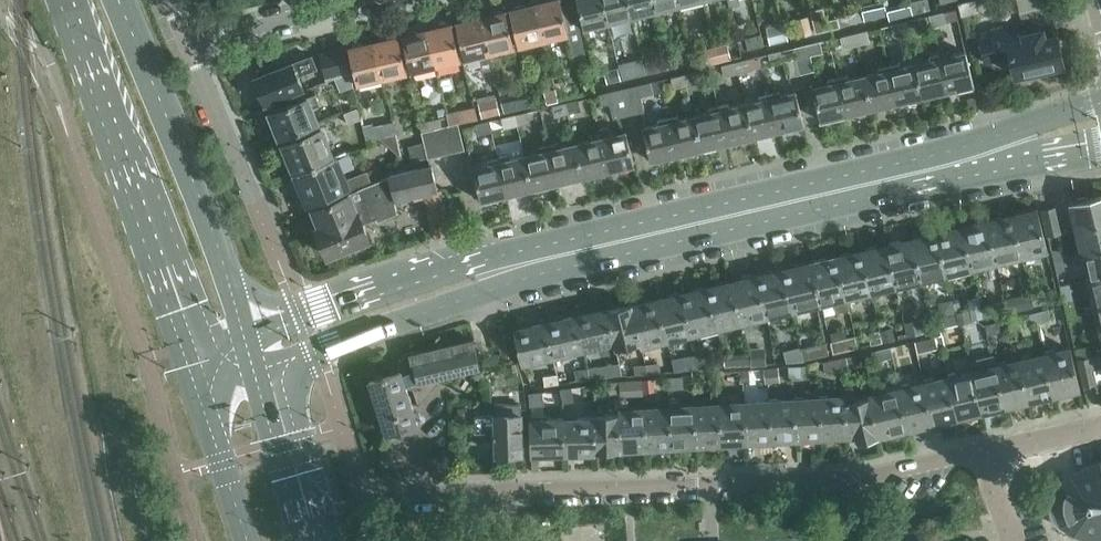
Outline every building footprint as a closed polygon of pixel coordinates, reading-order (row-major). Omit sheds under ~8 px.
[(569,33),(561,0),(545,0),(545,1),(535,4),(544,39),(569,33)] [(569,33),(574,53),(586,50),(573,0),(561,0),(569,33)] [(603,0),(578,0),(584,27),(608,22),(603,0)] [(608,22),(632,16),(628,0),(603,0),(608,22)] [(632,16),(656,10),(653,0),(628,0),(632,16)] [(656,10),(680,4),(678,0),(653,0),(656,10)] [(962,15),(979,11),(977,0),(972,0),(959,3),(962,15)] [(918,1),(909,3),(912,14),(921,11),(918,1)] [(912,14),(909,3),(909,2),(885,7),(888,20),(912,14)] [(519,45),(544,39),(535,4),(525,6),(523,4),(514,6),(513,9),(510,10),(519,45)] [(840,26),(838,17),(827,20),(824,7),(811,10),(817,32),(840,26)] [(872,9),(862,11),(864,20),(874,18),(872,9)] [(491,14),(481,17),(491,52),(515,46),(506,11),(503,11),(500,10),(492,12),(491,14)] [(862,11),(838,17),(840,26),(864,20),(862,11)] [(930,15),(932,25),(945,22),(943,12),(930,15)] [(798,18),(802,36),(813,33),(808,16),(798,18)] [(491,52),(481,17),(472,19),(469,17),(461,19),(459,22),(457,23),(465,58),(480,54),(482,62),(492,59),(491,52)] [(917,18),(905,21),(907,31),(919,29),(917,18)] [(907,31),(905,21),(891,24),(894,34),(907,31)] [(437,27),(428,29),(436,65),(461,59),(452,23),(450,24),(447,22),(439,24),(437,27)] [(983,62),(1010,56),(1015,75),(1017,74),(1021,77),(1031,75),(1033,71),(1063,64),(1057,36),(1043,39),(1041,31),(1024,34),(1021,22),(990,29),(991,36),(978,39),(983,62)] [(768,32),(771,43),(788,39),(785,26),(778,27),(779,30),(768,32)] [(436,65),(428,29),(418,32),(416,30),(407,32),(405,35),(403,35),(411,71),(436,65)] [(866,30),(854,33),(856,43),(868,40),(866,30)] [(856,43),(854,33),(841,36),(843,46),(856,43)] [(746,37),(749,48),(764,45),(762,34),(746,37)] [(384,40),(374,42),(382,77),(407,71),(399,36),(396,37),(393,35),(385,37),(384,40)] [(819,41),(795,47),(801,72),(814,69),(811,54),(822,51),(819,41)] [(382,77),(374,42),(364,44),(361,43),(354,45),(352,47),(349,48),(358,83),(382,77)] [(327,81),(337,77),(350,71),(345,47),(321,53),(327,81)] [(801,72),(795,47),(770,54),(772,63),(784,60),(788,75),(801,72)] [(725,50),(716,52),(718,60),(727,58),(725,50)] [(950,51),(939,53),(948,90),(974,84),(966,51),(951,55),(950,51)] [(718,60),(716,52),(708,54),(710,62),(718,60)] [(929,60),(915,63),(923,96),(948,90),(939,53),(928,56),(929,60)] [(667,57),(669,67),(684,64),(681,54),(667,57)] [(253,72),(255,77),(260,89),(257,90),(261,101),(264,100),(265,103),(304,88),(299,76),(317,69),(312,55),(300,60),(267,73),(265,67),(253,72)] [(748,59),(735,62),(737,73),(750,70),(748,59)] [(655,61),(643,64),(645,73),(657,70),(655,61)] [(737,73),(735,62),(723,65),(725,76),(737,73)] [(898,63),(888,65),(897,102),(923,96),(915,63),(899,67),(898,63)] [(643,64),(620,70),(622,78),(645,73),(643,64)] [(878,72),(864,75),(872,108),(897,102),(888,65),(877,68),(878,72)] [(622,78),(620,70),(611,72),(613,81),(622,78)] [(350,71),(337,77),(341,89),(353,85),(350,71)] [(698,71),(685,74),(687,85),(700,82),(698,71)] [(687,85),(685,74),(672,77),(675,88),(687,85)] [(848,75),(837,77),(846,114),(872,108),(864,75),(849,79),(848,75)] [(846,114),(837,77),(827,79),(828,84),(813,87),(821,120),(846,114)] [(554,83),(557,94),(558,100),(570,97),(567,81),(554,83)] [(652,82),(625,88),(631,112),(645,109),(642,96),(654,93),(652,82)] [(545,97),(557,94),(554,83),(543,86),(545,97)] [(631,112),(625,88),(601,95),(603,105),(615,102),(618,116),(631,112)] [(780,90),(769,92),(778,130),(804,124),(796,91),(781,94),(780,90)] [(760,99),(745,103),(753,136),(778,130),(769,92),(759,95),(760,99)] [(270,123),(276,137),(279,135),(281,138),(318,123),(312,108),(320,104),(315,93),(270,111),(274,121),(270,123)] [(478,101),(483,118),(493,115),(501,113),(496,97),(478,101)] [(501,100),(504,112),(516,109),(513,97),(501,100)] [(580,99),(566,102),(569,112),(582,109),(580,99)] [(569,112),(566,102),(554,105),(556,115),(569,112)] [(729,102),(719,104),(728,142),(753,136),(745,103),(730,106),(729,102)] [(710,111),(695,115),(703,148),(728,142),(719,104),(709,107),(710,111)] [(344,112),(348,122),(360,117),(356,107),(344,112)] [(446,127),(458,124),(465,122),(462,110),(431,117),(434,130),(446,127)] [(529,111),(515,115),(517,124),(531,121),(529,111)] [(678,114),(668,116),(677,154),(703,148),(695,115),(680,119),(678,114)] [(517,124),(515,115),(503,118),(506,127),(517,124)] [(677,154),(668,116),(658,119),(659,123),(643,127),(651,160),(677,154)] [(393,120),(385,122),(387,134),(395,132),(393,120)] [(476,124),(479,134),(492,130),(490,121),(476,124)] [(387,134),(385,122),(364,126),(366,138),(387,134)] [(464,149),(458,124),(446,127),(452,151),(464,149)] [(599,128),(600,132),(609,170),(634,164),(627,131),(611,135),(609,125),(599,128)] [(282,142),(295,172),(334,155),(322,126),(282,142)] [(446,127),(434,130),(440,154),(452,151),(446,127)] [(440,154),(434,130),(421,133),(427,157),(440,154)] [(591,139),(576,143),(584,176),(609,170),(600,132),(590,135),(591,139)] [(560,142),(549,144),(558,182),(584,176),(576,143),(561,147),(560,142)] [(540,152),(524,155),(532,188),(558,182),(549,144),(539,147),(540,152)] [(334,155),(295,172),(296,176),(293,177),(300,192),(303,191),(308,204),(304,206),(304,207),(355,186),(356,189),(383,177),(377,165),(366,170),(353,175),(353,179),(348,181),(337,155),(344,152),(343,151),(334,155)] [(508,154),(498,157),(507,194),(532,188),(524,155),(509,159),(508,154)] [(507,194),(498,157),(489,159),(490,164),(474,168),(481,200),(507,194)] [(432,165),(389,175),(395,199),(438,189),(432,165)] [(395,199),(389,175),(360,188),(313,208),(320,226),(317,227),(329,255),(352,246),(353,250),(370,243),(362,223),(373,219),(366,202),(369,201),(378,221),(398,212),(395,199)] [(446,214),(441,191),(425,195),(431,218),(446,214)] [(1078,228),(1100,223),(1100,195),(1088,199),(1085,197),(1076,199),(1075,202),(1072,202),(1078,228)] [(1043,209),(1049,236),(1062,233),(1056,206),(1043,209)] [(1012,216),(1021,255),(1022,257),(1034,255),(1036,252),(1047,249),(1038,210),(1028,212),(1026,211),(1015,213),(1015,216),(1012,216)] [(990,221),(987,222),(996,261),(997,263),(1009,261),(1011,257),(1021,255),(1012,216),(1003,218),(1001,217),(991,219),(990,221)] [(962,228),(972,267),(972,269),(984,266),(986,263),(996,261),(987,222),(978,224),(976,222),(966,225),(965,227),(962,228)] [(1084,253),(1100,249),(1100,223),(1078,228),(1084,253)] [(937,234),(947,273),(947,275),(959,272),(961,269),(972,267),(962,228),(953,230),(951,228),(941,231),(940,233),(937,234)] [(915,239),(912,240),(922,278),(922,281),(934,278),(936,275),(947,273),(937,234),(928,236),(926,234),(916,237),(915,239)] [(887,246),(897,284),(897,287),(909,284),(911,281),(922,278),(912,240),(903,242),(901,240),(891,243),(890,245),(887,246)] [(865,251),(862,252),(872,290),(872,293),(884,290),(886,287),(897,284),(887,246),(878,248),(876,246),(866,248),(865,251)] [(1090,278),(1100,276),(1100,249),(1084,253),(1090,278)] [(840,257),(838,257),(847,296),(847,299),(859,296),(861,293),(872,290),(862,252),(853,254),(851,252),(841,254),(840,257)] [(847,296),(838,257),(828,260),(826,258),(815,260),(814,263),(812,263),(821,302),(833,299),(835,307),(838,309),(849,307),(846,296),(847,296)] [(792,268),(783,270),(792,309),(802,307),(805,309),(818,306),(808,264),(805,265),(804,263),(793,266),(792,268)] [(767,274),(758,276),(767,315),(778,312),(781,314),(793,312),(792,309),(783,270),(780,271),(778,269),(768,272),(767,274)] [(742,280),(732,282),(741,321),(753,318),(756,320),(768,318),(767,315),(758,276),(755,277),(753,275),(743,277),(742,280)] [(1096,303),(1100,302),(1100,276),(1090,278),(1096,303)] [(717,286),(708,288),(717,327),(727,324),(730,326),(742,324),(741,321),(732,282),(730,283),(728,281),(717,283),(717,286)] [(1061,286),(1063,296),(1076,293),(1074,282),(1061,286)] [(692,292),(683,294),(692,333),(703,330),(706,332),(717,329),(717,327),(708,288),(705,289),(703,287),(693,289),(692,292)] [(1029,294),(1031,305),(1043,302),(1040,291),(1029,294)] [(667,298),(658,300),(667,339),(678,336),(681,338),(693,335),(692,333),(683,294),(680,294),(678,293),(668,295),(667,298)] [(977,295),(975,295),(965,298),(970,319),(982,316),(977,295)] [(633,306),(641,342),(642,344),(653,342),(656,344),(668,341),(667,339),(658,300),(655,300),(653,299),(643,301),(642,303),(633,306)] [(632,303),(608,309),(617,348),(641,342),(633,306),(632,303)] [(992,303),(981,305),(983,316),(994,314),(992,303)] [(1067,311),(1069,321),(1082,318),(1080,308),(1067,311)] [(578,316),(585,347),(585,350),(598,347),(601,344),(615,340),(616,348),(617,348),(608,309),(578,316)] [(968,310),(956,313),(959,322),(970,319),(968,310)] [(1047,310),(1035,313),(1037,323),(1049,320),(1047,310)] [(959,322),(956,313),(941,316),(943,325),(959,322)] [(1037,323),(1035,313),(1022,316),(1024,326),(1037,323)] [(578,316),(547,323),(554,354),(555,357),(568,354),(570,351),(585,347),(578,316)] [(904,322),(907,334),(924,330),(922,318),(904,322)] [(985,325),(987,335),(999,332),(997,322),(985,325)] [(554,354),(547,323),(514,331),(522,364),(535,361),(538,358),(554,354)] [(891,326),(880,328),(882,339),(893,337),(891,326)] [(882,339),(880,328),(869,331),(871,342),(882,339)] [(832,340),(829,340),(831,349),(857,343),(855,334),(846,336),(845,329),(830,332),(832,340)] [(493,349),(500,348),(503,361),(516,357),(510,332),(490,336),(493,349)] [(944,336),(938,337),(941,348),(947,346),(944,336)] [(941,348),(938,337),(916,342),(918,353),(941,348)] [(473,340),(426,351),(410,355),(411,356),(412,356),(415,368),(402,371),(402,370),(370,380),(386,433),(418,423),(406,384),(480,367),(473,340)] [(801,346),(800,346),(803,359),(805,359),(829,352),(826,341),(802,348),(801,346)] [(902,345),(887,349),(889,358),(892,357),(892,359),(904,356),(902,345)] [(1018,347),(1021,360),(1022,360),(1026,375),(1024,378),(1025,383),(1028,385),(1031,399),(1055,393),(1052,379),(1049,378),(1048,373),(1050,370),(1045,350),(1044,350),(1045,355),(1031,358),(1027,345),(1018,347)] [(803,359),(800,346),(784,349),(786,361),(803,359)] [(1076,350),(1078,360),(1090,357),(1091,356),(1089,347),(1076,350)] [(1054,348),(1045,350),(1050,370),(1048,373),(1049,378),(1052,379),(1055,393),(1080,387),(1071,349),(1055,352),(1054,348)] [(889,358),(887,349),(878,351),(880,361),(892,359),(892,357),(889,358)] [(761,350),(749,351),(751,362),(762,361),(761,350)] [(749,351),(736,352),(737,363),(751,362),(749,351)] [(736,352),(722,353),(723,364),(737,363),(736,352)] [(722,353),(709,354),(710,365),(723,364),(722,353)] [(709,354),(697,356),(698,366),(710,365),(709,354)] [(698,366),(697,356),(684,357),(685,368),(698,366)] [(849,357),(834,361),(835,369),(836,369),(838,371),(852,368),(849,357)] [(1090,357),(1078,360),(1084,385),(1096,383),(1090,357)] [(660,359),(648,360),(651,371),(661,370),(660,359)] [(651,371),(648,360),(634,362),(635,372),(651,371)] [(1005,360),(997,362),(1001,381),(999,384),(1001,389),(1004,391),(1007,405),(1031,399),(1028,385),(1025,383),(1024,378),(1026,375),(1022,360),(1021,360),(1006,364),(1005,360)] [(606,363),(608,374),(621,372),(619,361),(606,363)] [(835,369),(834,361),(824,363),(826,374),(838,371),(836,369),(835,369)] [(981,365),(973,367),(977,387),(975,390),(976,395),(980,397),(983,410),(1007,405),(1004,391),(1001,389),(999,384),(1001,381),(997,362),(996,362),(997,366),(982,370),(981,365)] [(575,369),(577,378),(589,376),(587,366),(575,369)] [(790,367),(791,378),(804,377),(803,366),(790,367)] [(957,371),(948,373),(953,392),(951,396),(952,400),(955,402),(959,416),(983,410),(980,397),(976,395),(975,390),(977,387),(973,367),(972,368),(973,372),(958,375),(957,371)] [(766,369),(767,380),(779,379),(778,368),(766,369)] [(544,373),(546,383),(557,381),(556,371),(544,373)] [(933,377),(924,379),(929,398),(927,401),(928,406),(931,408),(935,422),(959,416),(955,402),(952,400),(951,396),(953,392),(948,373),(949,378),(934,381),(933,377)] [(668,378),(669,388),(683,387),(682,377),(668,378)] [(644,380),(645,391),(657,390),(657,379),(644,380)] [(909,382),(900,384),(905,404),(903,407),(904,412),(907,414),(910,427),(935,422),(931,408),(928,406),(927,401),(929,398),(924,379),(923,379),(924,383),(910,387),(909,382)] [(619,381),(615,381),(616,393),(621,392),(633,392),(633,381),(621,382),(619,381)] [(514,386),(515,395),(524,395),(524,384),(514,386)] [(905,404),(900,384),(899,385),(900,389),(874,395),(883,434),(910,427),(907,414),(904,412),(903,407),(905,404)] [(844,388),(844,396),(845,396),(847,434),(855,434),(857,442),(880,437),(880,435),(870,396),(854,400),(853,396),(853,387),(844,388)] [(573,398),(571,388),(561,390),(562,400),(573,398)] [(529,394),(530,404),(544,403),(542,392),(529,394)] [(845,396),(844,396),(820,398),(822,436),(847,434),(845,396)] [(820,398),(795,400),(797,437),(822,436),(820,398)] [(795,400),(770,401),(772,439),(797,437),(795,400)] [(770,401),(745,403),(747,440),(772,439),(770,401)] [(745,403),(720,404),(722,442),(747,440),(745,403)] [(720,404),(695,406),(697,443),(722,442),(720,404)] [(695,406),(670,407),(672,445),(697,443),(695,406)] [(670,407),(644,409),(647,447),(672,445),(670,407)] [(644,409),(619,411),(621,450),(622,450),(622,448),(647,447),(644,409)] [(521,451),(520,411),(473,413),(474,429),(493,429),(493,452),(521,451)] [(618,413),(594,414),(596,451),(621,450),(619,411),(618,411),(618,413)] [(563,417),(562,417),(565,452),(596,451),(594,414),(593,414),(593,416),(580,417),(577,420),(563,420),(563,417)] [(565,452),(562,417),(549,418),(546,421),(530,421),(531,453),(565,452)] [(1066,527),(1081,531),(1098,535),(1100,535),(1100,466),(1093,468),(1078,473),(1063,480),(1059,483),(1057,487),(1057,491),(1059,494),(1050,498),(1049,503),(1050,507),(1051,512),(1052,516),(1055,520),(1058,523),(1062,526),(1066,527)]
